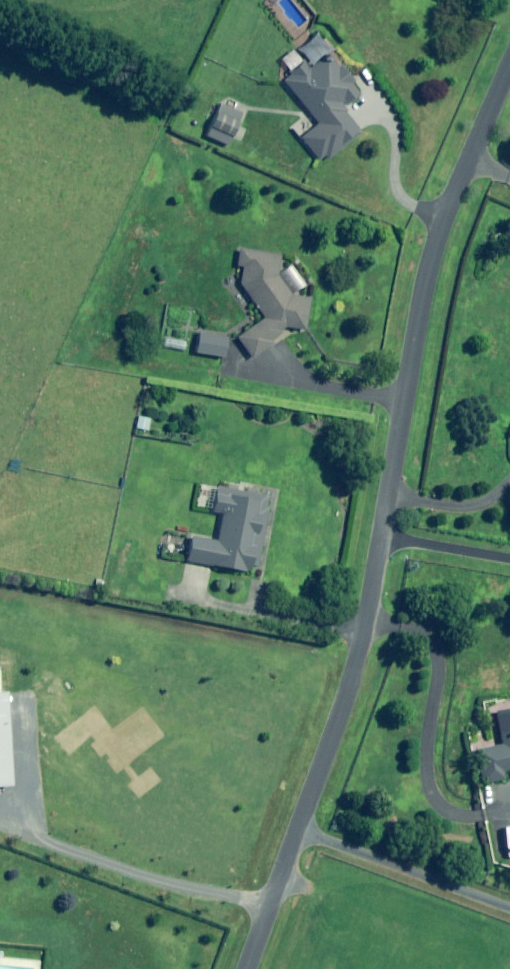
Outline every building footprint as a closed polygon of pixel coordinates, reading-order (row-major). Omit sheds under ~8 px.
[(291,74),(283,80),(317,125),(300,138),(320,165),(361,133),(342,109),(361,94),(329,53),(307,70),(293,51),(281,61),(291,74)] [(241,113),(220,104),(205,137),(226,146),(241,113)] [(281,254),(238,248),(235,266),(242,267),(240,284),(264,318),(236,337),(251,359),(272,345),(269,340),(287,328),(304,331),(309,299),(289,294),(278,276),(281,254)] [(227,336),(199,331),(195,353),(223,358),(227,336)] [(185,342),(165,339),(163,348),(184,351),(185,342)] [(150,419),(138,416),(136,429),(148,431),(150,419)] [(269,497),(200,485),(196,508),(221,513),(216,541),(190,537),(185,562),(248,573),(250,565),(256,566),(269,497)] [(181,548),(163,545),(161,558),(179,560),(181,548)] [(0,695),(0,785),(15,784),(9,694),(0,695)] [(494,712),(501,745),(474,751),(480,784),(509,777),(509,709),(494,712)]
